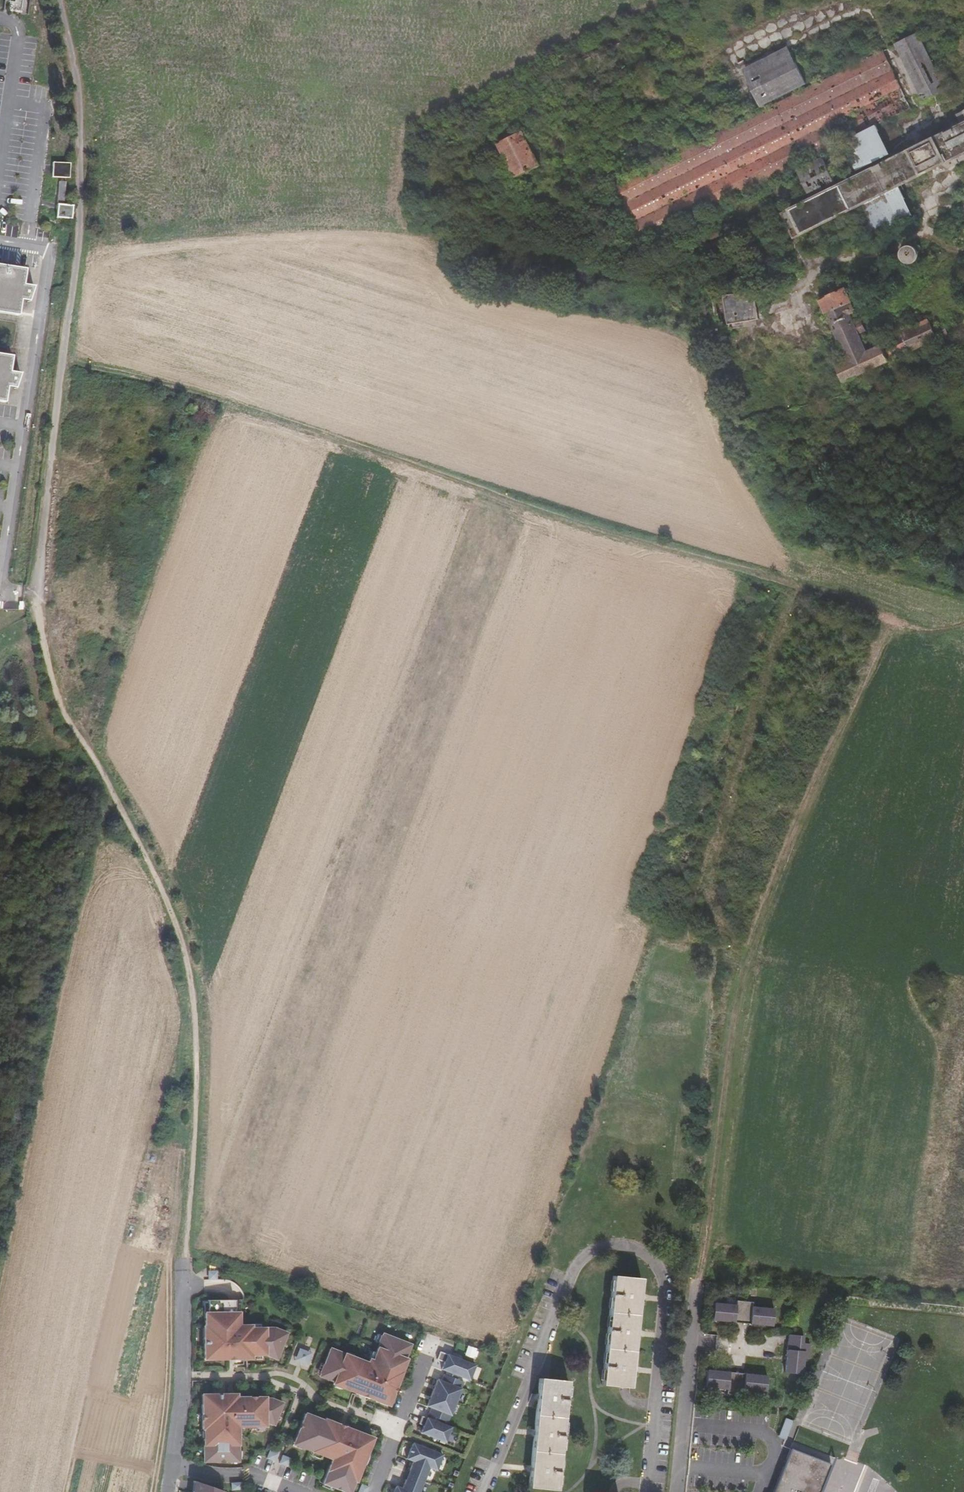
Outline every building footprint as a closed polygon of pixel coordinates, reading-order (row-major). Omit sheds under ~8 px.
[(2,11),(28,15),(30,0),(4,0),(2,11)] [(944,89),(918,33),(896,44),(923,100),(944,89)] [(743,69),(745,75),(791,52),(788,46),(743,69)] [(759,111),(752,115),(746,118),(612,185),(640,243),(842,143),(877,126),(912,109),(883,50),(759,111)] [(791,52),(745,75),(759,105),(806,82),(791,52)] [(740,108),(746,118),(752,115),(747,104),(740,108)] [(899,185),(963,154),(963,111),(957,114),(962,125),(782,214),(794,237),(852,209),(899,185)] [(891,154),(877,126),(842,143),(856,171),(891,154)] [(515,176),(538,164),(521,133),(499,144),(515,176)] [(809,194),(834,182),(823,158),(798,170),(809,194)] [(70,168),(52,167),(52,180),(70,181),(70,168)] [(913,215),(899,185),(852,209),(866,238),(913,215)] [(71,205),(57,203),(55,217),(70,219),(71,205)] [(21,314),(23,298),(31,300),(36,285),(25,283),(28,267),(0,263),(0,311),(21,314)] [(719,332),(737,329),(749,327),(758,325),(757,319),(761,318),(757,296),(738,298),(737,287),(727,289),(728,294),(712,296),(719,332)] [(820,301),(826,314),(827,314),(851,302),(852,302),(846,288),(820,301)] [(827,314),(826,314),(827,316),(847,360),(836,365),(844,383),(890,363),(888,359),(910,350),(903,335),(868,351),(861,335),(855,323),(852,315),(855,309),(852,302),(851,302),(827,314)] [(862,319),(855,323),(861,335),(867,331),(862,319)] [(901,331),(903,335),(910,350),(911,352),(938,341),(928,319),(901,331)] [(749,327),(737,329),(739,337),(750,335),(749,327)] [(7,401),(10,385),(17,387),(23,372),(13,371),(15,355),(0,353),(0,400),(7,401)] [(208,1271),(208,1280),(217,1280),(217,1271),(208,1271)] [(609,1312),(605,1348),(602,1385),(619,1387),(621,1387),(624,1387),(628,1388),(630,1388),(631,1374),(631,1370),(632,1364),(633,1351),(635,1337),(635,1332),(636,1327),(637,1315),(638,1301),(639,1297),(639,1292),(640,1279),(612,1276),(609,1312)] [(235,1299),(208,1300),(208,1302),(208,1313),(205,1313),(205,1326),(208,1326),(208,1337),(204,1337),(204,1354),(210,1354),(210,1359),(229,1359),(229,1357),(234,1357),(234,1359),(251,1358),(251,1354),(260,1354),(263,1354),(273,1358),(277,1348),(280,1349),(286,1333),(274,1328),(259,1328),(251,1328),(251,1325),(238,1325),(238,1313),(235,1313),(235,1304),(235,1299)] [(770,1324),(772,1307),(750,1305),(750,1300),(734,1299),(733,1303),(711,1301),(710,1319),(770,1324)] [(801,1334),(786,1333),(783,1371),(801,1372),(802,1357),(807,1357),(808,1342),(801,1341),(801,1334)] [(321,1374),(320,1376),(344,1385),(342,1388),(362,1396),(363,1393),(368,1395),(367,1397),(376,1400),(377,1397),(390,1402),(400,1373),(397,1371),(402,1358),(405,1359),(410,1345),(382,1335),(382,1336),(379,1343),(375,1353),(372,1361),(370,1360),(369,1363),(353,1357),(352,1358),(345,1356),(345,1354),(330,1349),(324,1364),(321,1374)] [(295,1360),(306,1365),(311,1353),(299,1348),(295,1360)] [(454,1375),(468,1380),(474,1366),(439,1352),(436,1359),(443,1362),(440,1369),(445,1371),(454,1375)] [(406,1359),(405,1359),(402,1358),(397,1371),(400,1373),(402,1370),(403,1370),(406,1363),(405,1362),(406,1359)] [(321,1374),(324,1364),(320,1363),(316,1372),(321,1374)] [(764,1391),(765,1374),(705,1369),(704,1386),(726,1388),(725,1393),(742,1394),(742,1390),(764,1391)] [(437,1419),(447,1423),(462,1382),(453,1378),(443,1375),(440,1381),(436,1380),(425,1406),(430,1408),(427,1415),(428,1415),(437,1419)] [(530,1473),(528,1487),(556,1490),(560,1454),(564,1417),(567,1381),(550,1379),(549,1379),(539,1378),(537,1398),(536,1415),(534,1431),(532,1451),(530,1468),(530,1473)] [(204,1440),(204,1461),(238,1461),(238,1459),(238,1448),(238,1435),(236,1435),(236,1426),(240,1426),(255,1426),(263,1426),(265,1426),(265,1422),(266,1422),(273,1425),(281,1403),(271,1398),(265,1398),(265,1397),(236,1397),(220,1397),(220,1395),(208,1395),(208,1404),(202,1404),(202,1429),(203,1429),(206,1429),(206,1440),(204,1440)] [(368,1436),(344,1427),(343,1428),(338,1426),(339,1425),(333,1423),(332,1422),(331,1425),(324,1422),(324,1421),(305,1414),(294,1441),(304,1445),(303,1448),(313,1451),(322,1455),(332,1459),(323,1482),(333,1486),(333,1487),(346,1491),(350,1491),(354,1481),(356,1481),(363,1463),(361,1463),(364,1454),(366,1455),(370,1445),(365,1444),(368,1436)] [(444,1442),(449,1427),(436,1422),(426,1419),(420,1416),(418,1424),(422,1425),(420,1433),(444,1442)] [(779,1436),(786,1439),(793,1420),(786,1417),(779,1436)] [(304,1445),(294,1441),(293,1444),(294,1444),(293,1445),(303,1449),(303,1448),(304,1445)] [(441,1454),(411,1443),(406,1459),(412,1461),(401,1489),(395,1486),(393,1491),(418,1491),(428,1467),(435,1470),(441,1454)] [(830,1463),(789,1447),(772,1491),(819,1491),(830,1463)] [(274,1461),(278,1453),(270,1450),(267,1458),(274,1461)] [(287,1466),(290,1458),(283,1455),(279,1463),(287,1466)] [(194,1481),(193,1491),(224,1491),(194,1481)] [(333,1486),(323,1482),(321,1487),(331,1491),(333,1487),(333,1486)] [(361,1484),(358,1491),(366,1491),(368,1486),(361,1484)]
